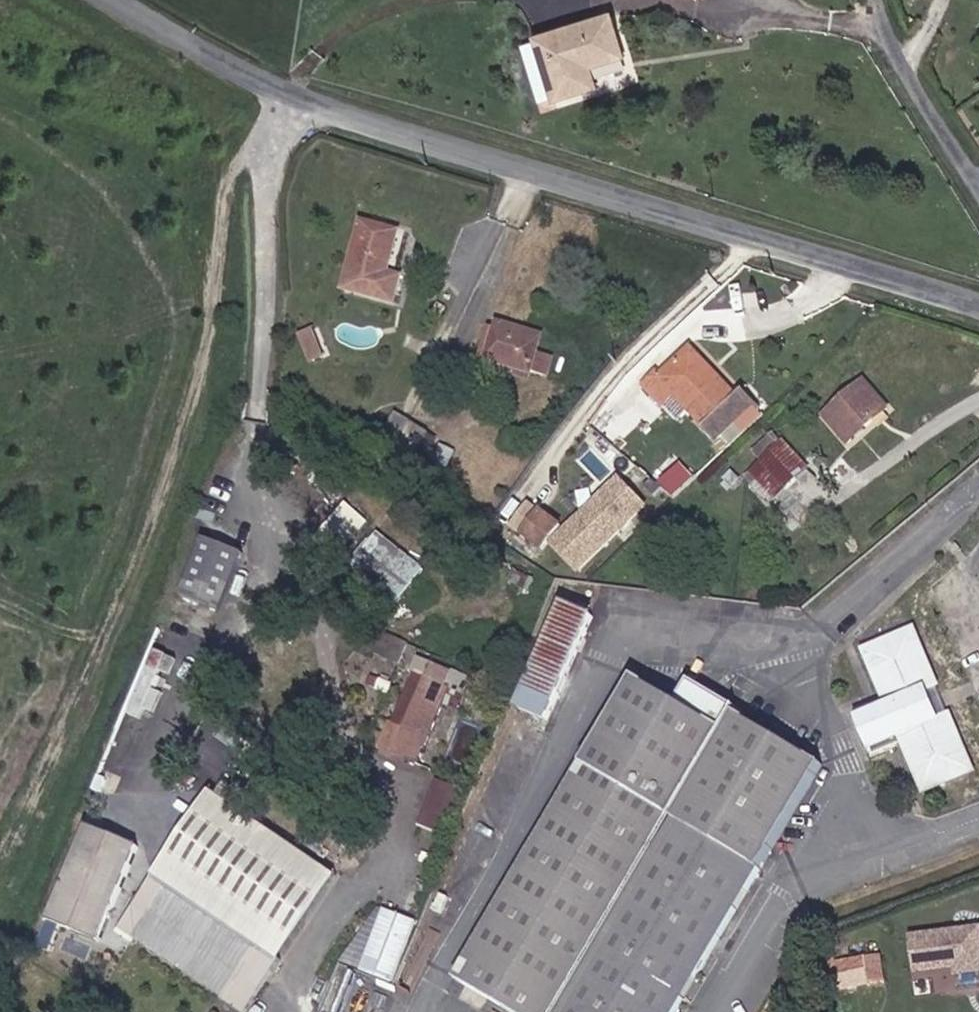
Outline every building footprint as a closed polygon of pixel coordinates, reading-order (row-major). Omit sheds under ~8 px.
[(617,14),(536,41),(558,103),(606,87),(601,70),(632,59),(617,14)] [(536,41),(520,46),(542,107),(558,103),(536,41)] [(399,232),(366,223),(349,286),(398,300),(404,277),(388,273),(399,232)] [(544,377),(552,355),(537,351),(540,340),(500,327),(489,359),(544,377)] [(721,426),(729,435),(768,400),(757,387),(751,393),(704,340),(676,365),(669,357),(655,370),(680,399),(689,390),(717,422),(721,426)] [(896,404),(872,376),(833,409),(856,437),(896,404)] [(382,436),(396,412),(385,405),(371,429),(382,436)] [(390,440),(404,417),(396,412),(382,436),(390,440)] [(390,440),(417,457),(422,460),(436,436),(404,417),(390,440)] [(382,436),(371,429),(362,445),(373,452),(382,436)] [(799,477),(816,463),(791,433),(776,446),(799,477)] [(381,456),(390,440),(382,436),(373,452),(381,456)] [(408,472),(417,457),(390,440),(381,456),(408,472)] [(768,452),(794,482),(799,477),(776,446),(768,452)] [(644,504),(614,474),(545,542),(574,572),(644,504)] [(525,503),(513,493),(497,512),(510,522),(525,503)] [(348,500),(316,535),(339,557),(372,523),(348,500)] [(554,526),(525,503),(510,522),(539,545),(554,526)] [(380,528),(351,563),(397,602),(426,567),(380,528)] [(217,613),(240,555),(201,540),(178,597),(217,613)] [(542,722),(585,620),(552,606),(509,709),(542,722)] [(880,695),(853,707),(850,708),(870,755),(876,752),(899,741),(920,788),(969,768),(942,710),(934,714),(923,689),(932,685),(908,628),(860,648),(880,695)] [(382,659),(351,647),(342,669),(374,681),(382,659)] [(441,662),(413,652),(387,723),(363,713),(352,740),(407,761),(440,679),(435,678),(441,662)] [(444,985),(491,1011),(665,1011),(808,769),(671,682),(660,701),(619,677),(444,985)] [(438,777),(421,823),(440,830),(457,784),(438,777)] [(204,792),(116,930),(243,1011),(331,875),(204,792)] [(95,943),(134,848),(83,828),(45,924),(95,943)] [(406,916),(376,904),(351,964),(381,976),(406,916)] [(906,930),(912,973),(978,964),(978,922),(978,921),(906,930)] [(835,988),(888,985),(886,954),(833,958),(835,988)]
